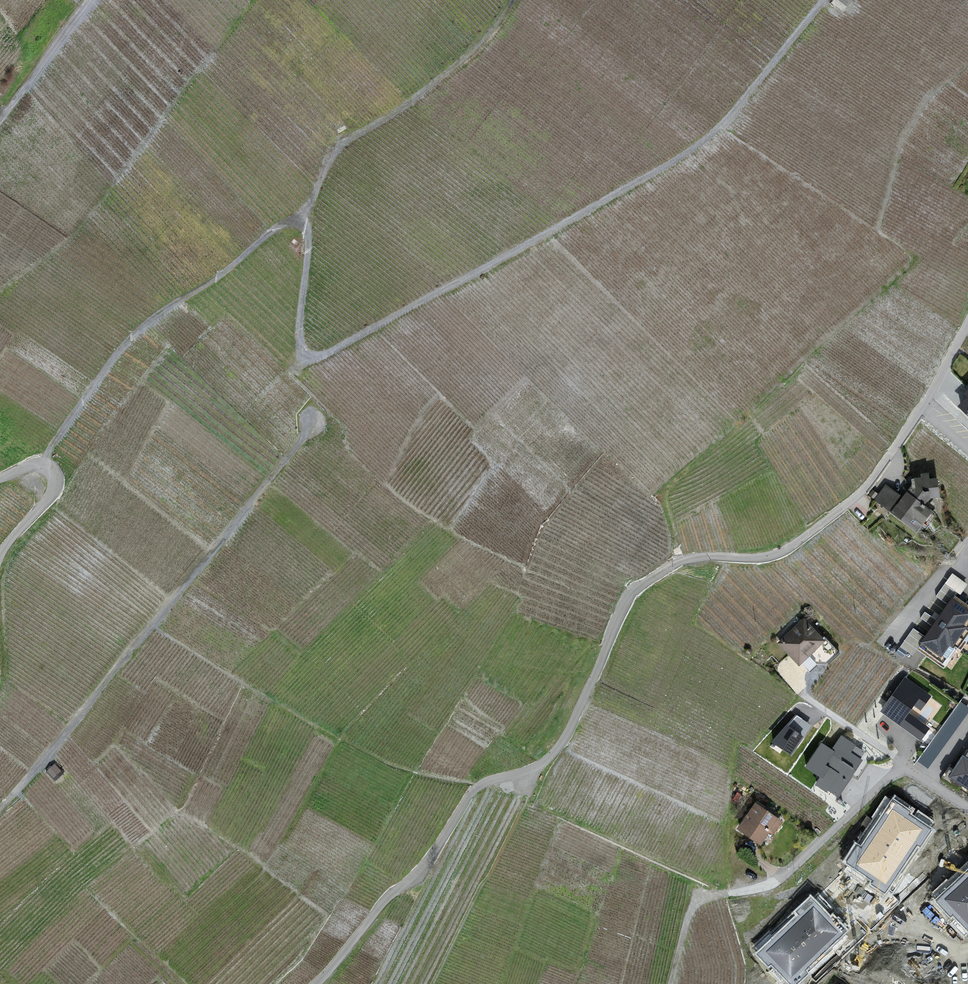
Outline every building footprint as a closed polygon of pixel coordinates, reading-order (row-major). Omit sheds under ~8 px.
[(846,0),(835,0),(833,3),(844,11),(850,3),(846,0)] [(958,407),(967,417),(967,389),(963,393),(967,398),(958,407)] [(885,481),(870,501),(917,535),(934,512),(925,506),(930,500),(941,498),(938,478),(930,480),(929,474),(918,475),(919,478),(913,479),(902,494),(885,481)] [(900,647),(913,656),(918,650),(944,670),(967,635),(967,603),(958,598),(967,586),(967,585),(952,574),(936,597),(947,605),(925,637),(913,628),(900,647)] [(925,611),(922,617),(932,622),(935,616),(925,611)] [(803,619),(777,644),(798,666),(824,641),(803,619)] [(905,678),(881,712),(907,731),(921,741),(931,729),(918,718),(932,698),(905,678)] [(811,726),(796,715),(771,742),(791,756),(811,726)] [(819,778),(814,785),(839,798),(863,761),(861,760),(866,753),(841,735),(832,750),(821,743),(806,769),(819,778)] [(949,778),(967,792),(967,752),(965,757),(962,755),(949,778)] [(931,828),(886,798),(843,863),(887,893),(931,828)] [(756,803),(736,832),(763,847),(782,822),(756,803)] [(936,900),(967,933),(967,869),(936,900)] [(812,896),(755,950),(787,983),(795,983),(848,933),(812,896)]
